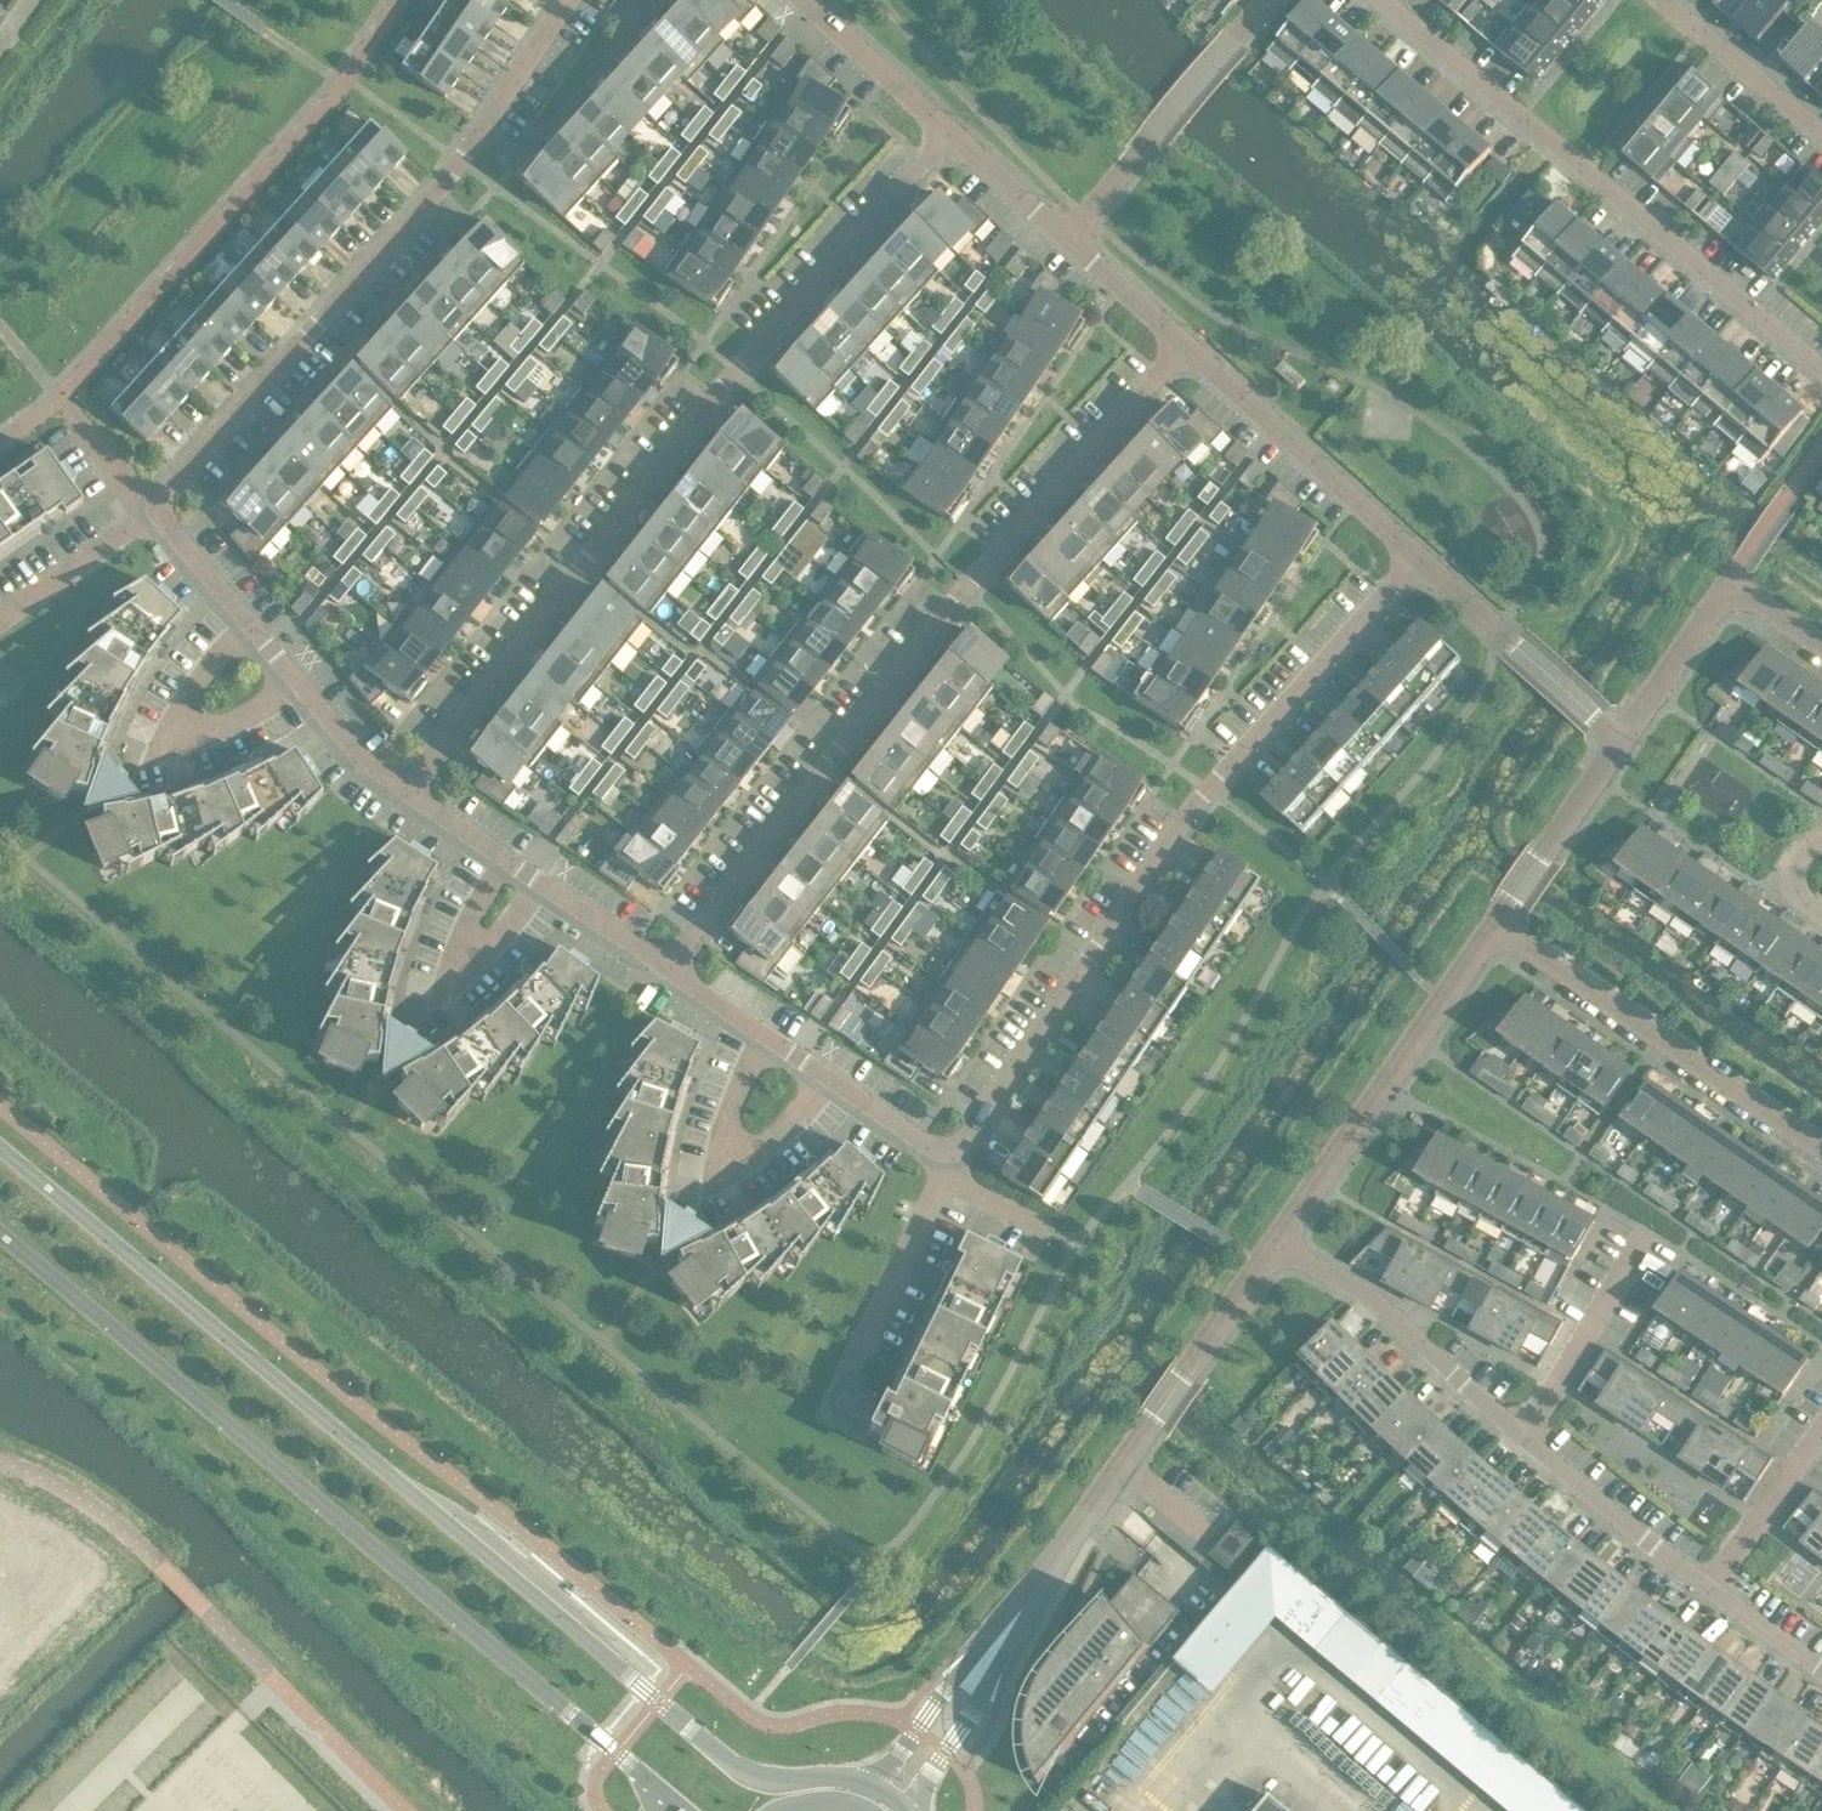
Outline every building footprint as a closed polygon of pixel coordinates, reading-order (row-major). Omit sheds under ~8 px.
[(458,0),(444,0),(441,5),(443,6),(434,19),(478,49),(495,25),(458,0)] [(510,0),(458,0),(495,25),(511,1),(510,0)] [(677,1),(723,43),(725,42),(717,35),(733,18),(740,25),(755,8),(747,0),(677,0),(677,1)] [(1448,8),(1456,14),(1468,0),(1454,0),(1448,8)] [(1568,38),(1585,18),(1563,0),(1535,0),(1529,6),(1568,38)] [(1585,18),(1600,0),(1563,0),(1585,18)] [(1781,0),(1717,0),(1712,6),(1759,45),(1790,7),(1781,0)] [(666,26),(706,63),(723,43),(677,1),(675,2),(682,8),(666,26)] [(1292,70),(1335,19),(1325,11),(1325,12),(1311,1),(1269,51),(1292,70)] [(1475,2),(1461,19),(1469,25),(1482,9),(1475,2)] [(1513,26),(1551,58),(1568,38),(1529,6),(1513,26)] [(418,43),(462,73),(478,49),(434,19),(431,24),(429,23),(424,29),(427,31),(418,43)] [(768,19),(767,20),(756,34),(768,44),(780,30),(768,19)] [(1314,89),(1357,39),(1344,28),(1345,27),(1335,19),(1292,70),(1314,89)] [(648,46),(688,82),(706,63),(666,26),(648,46)] [(1551,58),(1513,26),(1495,47),(1524,71),(1533,79),(1551,58)] [(1821,84),(1821,34),(1812,26),(1781,63),(1815,92),(1821,84)] [(782,68),(798,48),(799,47),(787,36),(770,58),(782,68)] [(1337,108),(1380,56),(1370,48),(1369,49),(1357,39),(1314,89),(1337,108)] [(445,98),(462,73),(418,43),(415,48),(412,47),(408,53),(410,55),(401,68),(445,98)] [(630,65),(663,95),(680,76),(688,83),(688,82),(648,46),(630,65)] [(1359,127),(1401,76),(1389,65),(1390,65),(1380,56),(1337,108),(1359,127)] [(782,100),(834,135),(849,112),(823,94),(836,80),(810,57),(796,79),(804,85),(791,104),(783,98),(782,100)] [(663,95),(630,65),(613,84),(646,114),(663,95)] [(724,80),(733,88),(745,73),(736,66),(724,80)] [(1672,91),(1710,123),(1728,102),(1699,78),(1699,79),(1689,71),(1672,91)] [(1401,76),(1359,127),(1381,145),(1424,94),(1415,86),(1414,87),(1401,76)] [(733,88),(724,80),(713,94),(723,102),(733,88)] [(752,80),(741,95),(750,102),(762,87),(752,80)] [(595,104),(628,134),(646,114),(613,84),(595,104)] [(1655,111),(1693,143),(1694,143),(1687,137),(1703,118),(1710,124),(1710,123),(1672,91),(1655,111)] [(1381,145),(1404,164),(1446,114),(1433,103),(1434,102),(1424,94),(1381,145)] [(767,121),(812,152),(826,132),(833,136),(834,135),(782,100),(767,121)] [(577,123),(618,160),(618,159),(611,152),(628,134),(595,104),(577,123)] [(720,121),(729,128),(741,114),(731,106),(720,121)] [(703,107),(692,122),(701,129),(713,114),(703,107)] [(1638,132),(1677,164),(1693,143),(1655,111),(1638,132)] [(1404,164),(1426,183),(1469,131),(1459,123),(1458,124),(1446,114),(1404,164)] [(729,128),(720,121),(708,135),(717,143),(729,128)] [(752,143),(797,173),(812,152),(767,121),(752,143)] [(689,144),(701,129),(692,122),(680,136),(689,144)] [(360,134),(348,148),(383,180),(405,156),(369,123),(365,128),(363,127),(358,132),(360,134)] [(560,143),(600,179),(618,160),(577,123),(560,143)] [(1762,131),(1754,124),(1741,141),(1748,147),(1762,131)] [(1469,131),(1426,183),(1449,202),(1458,191),(1491,152),(1478,140),(1479,140),(1469,131)] [(1677,164),(1638,132),(1621,152),(1630,160),(1630,161),(1659,185),(1677,164)] [(1775,142),(1767,135),(1753,151),(1761,158),(1775,142)] [(536,156),(582,199),(600,179),(560,143),(543,161),(537,155),(536,156)] [(797,173),(752,143),(738,165),(783,195),(797,173)] [(699,147),(687,162),(696,169),(708,155),(699,147)] [(326,172),(362,204),(383,180),(348,148),(344,152),(342,151),(337,156),(339,158),(326,172)] [(671,148),(659,163),(668,170),(680,155),(671,148)] [(1730,174),(1743,158),(1736,152),(1723,168),(1730,174)] [(564,219),(582,199),(536,156),(517,177),(564,219)] [(1743,158),(1730,174),(1738,180),(1751,165),(1743,158)] [(685,184),(696,169),(687,162),(675,177),(685,184)] [(657,185),(668,170),(659,163),(648,178),(657,185)] [(1784,185),(1821,216),(1821,181),(1801,164),(1784,185)] [(723,186),(768,217),(783,195),(738,165),(723,186)] [(1717,190),(1730,174),(1723,168),(1710,183),(1717,190)] [(304,196),(340,228),(362,204),(326,172),(322,176),(320,174),(315,180),(317,182),(304,196)] [(1730,174),(1717,190),(1724,196),(1738,180),(1730,174)] [(1821,217),(1821,216),(1784,185),(1767,205),(1805,237),(1821,217)] [(708,208),(753,239),(768,217),(723,186),(708,208)] [(666,188),(654,203),(664,210),(675,196),(666,188)] [(638,189),(627,204),(636,211),(647,197),(638,189)] [(1699,190),(1685,206),(1693,213),(1707,197),(1699,190)] [(1531,191),(1511,214),(1527,227),(1547,205),(1531,191)] [(929,192),(911,212),(950,248),(967,230),(974,236),(989,219),(964,196),(950,211),(929,192)] [(283,219),(319,252),(340,228),(304,196),(301,200),(299,198),(294,203),(296,205),(283,219)] [(624,226),(636,211),(627,204),(616,196),(606,208),(617,216),(615,219),(624,226)] [(1712,201),(1698,217),(1706,224),(1720,208),(1712,201)] [(652,225),(664,210),(654,203),(643,218),(652,225)] [(1749,225),(1756,231),(1788,257),(1805,237),(1767,205),(1749,225)] [(1538,276),(1580,226),(1567,215),(1568,215),(1558,206),(1558,207),(1557,206),(1523,246),(1515,257),(1538,276)] [(694,230),(738,260),(753,239),(708,208),(694,230)] [(900,238),(938,272),(938,271),(931,265),(947,247),(949,249),(950,248),(911,212),(909,214),(916,220),(900,238)] [(261,243),(297,275),(319,252),(283,219),(279,224),(277,222),(272,227),(274,229),(261,243)] [(459,241),(506,283),(524,263),(477,221),(459,241)] [(1580,226),(1538,276),(1560,295),(1603,244),(1593,236),(1592,237),(1580,226)] [(605,229),(593,244),(592,245),(602,254),(615,237),(605,229)] [(622,245),(632,253),(644,237),(634,229),(622,245)] [(679,252),(731,287),(732,286),(725,281),(738,260),(694,230),(679,252)] [(997,262),(1013,242),(1002,231),(985,252),(997,262)] [(1771,278),(1788,257),(1756,231),(1739,252),(1761,270),(1771,278)] [(882,257),(920,291),(938,272),(900,238),(882,257)] [(448,266),(488,303),(506,283),(459,241),(458,242),(464,248),(448,266)] [(297,275),(261,243),(258,248),(256,246),(251,251),(253,253),(240,267),(275,299),(297,275)] [(1582,314),(1591,303),(1624,263),(1612,253),(1612,252),(1603,244),(1560,295),(1582,314)] [(1033,259),(1021,248),(1004,269),(1016,279),(1033,259)] [(716,310),(731,287),(679,252),(663,274),(716,310)] [(864,276),(902,311),(920,291),(882,257),(864,276)] [(1624,263),(1591,303),(1614,322),(1648,281),(1638,273),(1637,274),(1624,263)] [(430,286),(471,322),(488,303),(448,266),(430,286)] [(218,291),(254,323),(275,299),(240,267),(236,271),(234,269),(229,275),(231,277),(218,291)] [(1024,317),(1068,347),(1083,324),(1057,306),(1069,292),(1044,269),(1030,291),(1038,296),(1024,317)] [(973,293),(985,278),(976,271),(964,286),(973,293)] [(847,296),(885,330),(902,311),(864,276),(847,296)] [(1648,281),(1614,322),(1607,330),(1629,349),(1669,301),(1657,290),(1657,289),(1648,281)] [(413,305),(453,342),(471,322),(430,286),(413,305)] [(197,314),(232,347),(254,323),(218,291),(215,295),(213,293),(208,298),(210,300),(197,314)] [(541,307),(551,315),(564,300),(554,291),(541,307)] [(582,314),(595,299),(585,291),(572,306),(582,314)] [(996,299),(986,292),(975,307),(984,314),(996,299)] [(829,315),(867,350),(885,330),(847,296),(829,315)] [(944,313),(952,320),(964,305),(955,297),(943,312),(944,313)] [(1669,301),(1629,349),(1651,368),(1692,318),(1683,310),(1682,311),(1669,301)] [(453,342),(413,305),(395,325),(435,361),(453,342)] [(944,313),(943,312),(931,327),(941,334),(952,320),(944,313)] [(175,338),(211,370),(232,347),(197,314),(193,319),(191,317),(186,322),(188,324),(175,338)] [(812,335),(850,369),(867,350),(829,315),(812,335)] [(562,317),(550,331),(559,339),(571,325),(562,317)] [(1024,317),(1009,339),(1046,364),(1060,343),(1067,348),(1068,347),(1024,317)] [(954,333),(963,340),(975,326),(966,318),(954,333)] [(1692,318),(1651,368),(1649,370),(1672,389),(1681,378),(1714,338),(1701,327),(1702,327),(1692,318)] [(521,333),(530,341),(542,326),(533,319),(521,333)] [(378,344),(418,381),(435,361),(395,325),(378,344)] [(614,347),(613,348),(661,385),(678,363),(636,330),(619,351),(614,347)] [(547,353),(559,339),(550,331),(538,346),(547,353)] [(530,341),(521,333),(509,348),(518,355),(530,341)] [(963,340),(954,333),(942,348),(952,355),(963,340)] [(788,348),(834,390),(835,389),(833,388),(850,369),(812,335),(795,353),(789,347),(788,348)] [(154,362),(189,394),(211,370),(175,338),(172,342),(170,341),(165,346),(167,348),(154,362)] [(1714,338),(1681,378),(1703,396),(1737,356),(1727,348),(1726,348),(1714,338)] [(911,353),(920,361),(931,346),(922,339),(911,353)] [(1031,385),(1046,364),(1009,339),(995,360),(987,354),(986,355),(1031,385)] [(418,381),(378,344),(359,364),(399,401),(418,381)] [(597,368),(638,400),(653,381),(659,386),(661,385),(613,348),(597,368)] [(816,411),(834,390),(788,348),(769,369),(816,411)] [(920,361),(911,353),(899,368),(908,376),(920,361)] [(1016,407),(1031,385),(986,355),(972,377),(1016,407)] [(1737,356),(1703,396),(1694,407),(1707,418),(1716,407),(1725,415),(1759,375),(1746,365),(1747,364),(1737,356)] [(529,357),(517,372),(526,379),(538,365),(529,357)] [(499,359),(487,373),(496,381),(508,367),(499,359)] [(921,374),(931,382),(942,367),(933,360),(921,374)] [(132,386),(168,418),(189,394),(154,362),(150,366),(148,364),(143,370),(145,372),(132,386)] [(1276,371),(1298,390),(1306,381),(1284,362),(1276,371)] [(638,400),(597,368),(581,389),(621,421),(638,400)] [(334,392),(374,429),(393,408),(352,372),(334,392)] [(514,394),(526,379),(517,372),(505,386),(514,394)] [(484,395),(496,381),(487,373),(475,388),(484,395)] [(931,382),(921,374),(910,389),(919,396),(931,382)] [(1759,375),(1725,415),(1716,426),(1739,445),(1782,393),(1772,385),(1771,386),(1759,375)] [(972,377),(957,398),(1002,429),(1016,407),(972,377)] [(878,395),(887,402),(899,387),(890,380),(878,395)] [(146,442),(168,418),(132,386),(129,390),(127,388),(122,394),(123,395),(110,410),(146,442)] [(565,409),(605,441),(621,421),(581,389),(565,409)] [(374,429),(334,392),(316,411),(357,448),(374,429)] [(1791,401),(1782,393),(1739,445),(1761,464),(1773,450),(1784,459),(1810,424),(1801,417),(1804,413),(1791,402),(1791,401)] [(887,402),(878,395),(866,410),(876,417),(887,402)] [(495,397),(483,412),(492,419),(504,405),(495,397)] [(987,450),(1002,429),(957,398),(956,399),(964,405),(950,425),(987,450)] [(454,413),(463,421),(475,406),(466,399),(454,413)] [(889,416),(898,423),(910,408),(900,401),(889,416)] [(1144,424),(1184,460),(1201,442),(1208,448),(1223,431),(1198,408),(1184,423),(1163,404),(1144,424)] [(548,430),(589,462),(605,441),(565,409),(548,430)] [(716,432),(766,471),(782,449),(733,410),(716,432)] [(357,448),(316,411),(299,431),(339,467),(357,448)] [(480,434),(492,419),(483,412),(471,426),(480,434)] [(463,421),(454,413),(442,427),(451,435),(463,421)] [(898,423),(889,416),(877,430),(887,438),(898,423)] [(936,446),(935,447),(972,472),(987,450),(950,425),(941,419),(927,440),(936,446)] [(857,420),(844,436),(853,445),(867,428),(857,420)] [(1184,460),(1144,424),(1143,426),(1150,432),(1133,450),(1164,478),(1180,459),(1183,461),(1184,460)] [(589,462),(548,430),(532,451),(573,483),(589,462)] [(339,467),(299,431),(281,450),(321,487),(339,467)] [(467,431),(455,446),(464,453),(476,439),(467,431)] [(707,458),(747,490),(762,471),(764,472),(766,471),(716,432),(715,433),(722,439),(707,458)] [(857,457),(867,465),(880,449),(869,441),(857,457)] [(1236,467),(1247,453),(1248,452),(1235,442),(1223,457),(1236,467)] [(913,463),(965,499),(966,497),(959,492),(972,472),(935,447),(921,468),(913,463)] [(412,464),(421,471),(433,457),(424,449),(412,464)] [(321,487),(281,450),(264,470),(304,506),(321,487)] [(1146,497),(1164,478),(1133,450),(1116,469),(1146,497)] [(516,471),(557,503),(573,483),(532,451),(516,471)] [(61,510),(65,516),(82,503),(46,453),(0,485),(0,495),(1,496),(0,496),(0,553),(61,510)] [(690,479),(731,510),(724,504),(739,485),(746,491),(747,490),(707,458),(690,479)] [(1266,470),(1254,460),(1237,481),(1250,491),(1266,470)] [(965,499),(913,463),(897,486),(949,521),(965,499)] [(421,471),(412,464),(400,478),(409,486),(421,471)] [(437,467),(425,481),(434,489),(446,474),(437,467)] [(1116,469),(1098,489),(1136,523),(1137,522),(1129,516),(1146,497),(1116,469)] [(304,506),(264,470),(247,488),(241,482),(239,483),(286,526),(304,506)] [(540,525),(557,503),(516,471),(499,493),(540,525)] [(812,499),(825,482),(814,474),(801,491),(812,499)] [(731,510),(690,479),(674,499),(715,531),(731,510)] [(1257,528),(1301,558),(1317,536),(1291,518),(1303,504),(1278,481),(1263,502),(1271,508),(1257,528)] [(252,563),(269,544),(286,526),(239,483),(221,504),(244,525),(230,537),(252,563)] [(1197,498),(1206,505),(1218,490),(1209,483),(1197,498)] [(408,502),(417,509),(429,495),(420,487),(408,502)] [(391,489),(378,503),(387,511),(400,496),(391,489)] [(1098,489),(1080,508),(1118,542),(1136,523),(1098,489)] [(658,520),(698,552),(715,531),(674,499),(658,520)] [(493,500),(476,522),(517,554),(534,532),(493,500)] [(820,525),(833,508),(822,501),(810,517),(820,525)] [(417,509),(408,502),(396,516),(405,524),(417,509)] [(782,517),(792,524),(803,510),(794,502),(782,517)] [(375,525),(387,511),(378,503),(366,518),(375,525)] [(1230,510),(1220,503),(1209,518),(1218,525),(1230,510)] [(1080,508),(1063,527),(1101,562),(1118,542),(1080,508)] [(1176,525),(1185,532),(1197,517),(1188,510),(1176,525)] [(792,524),(782,517),(771,532),(780,539),(792,524)] [(642,540),(682,572),(698,552),(658,520),(642,540)] [(517,554),(476,522),(460,543),(500,575),(517,554)] [(806,522),(794,537),(803,544),(815,529),(806,522)] [(1185,532),(1176,525),(1164,539),(1174,547),(1185,532)] [(1063,527),(1045,547),(1083,581),(1101,562),(1063,527)] [(374,542),(383,549),(395,535),(386,528),(374,542)] [(1257,528),(1243,550),(1280,575),(1293,555),(1301,560),(1301,558),(1257,528)] [(345,543),(354,551),(366,536),(357,529),(345,543)] [(1188,545),(1197,552),(1209,537),(1199,530),(1188,545)] [(847,555),(897,594),(914,572),(864,533),(847,555)] [(626,561),(666,593),(682,572),(642,540),(626,561)] [(383,549),(374,542),(362,556),(371,564),(383,549)] [(354,551),(345,543),(333,558),(342,565),(354,551)] [(500,575),(460,543),(444,563),(484,595),(500,575)] [(750,558),(759,566),(771,551),(761,544),(750,558)] [(1197,552),(1188,545),(1176,559),(1185,567),(1197,552)] [(1021,560),(1068,603),(1069,601),(1060,593),(1075,575),(1083,582),(1083,581),(1045,547),(1029,565),(1022,559),(1021,560)] [(773,563),(782,571),(794,556),(785,549),(773,563)] [(1243,550),(1228,572),(1265,597),(1280,575),(1243,550)] [(1144,566),(1153,573),(1164,558),(1155,551),(1144,566)] [(833,577),(873,609),(889,590),(896,595),(897,594),(847,555),(846,556),(848,558),(833,577)] [(759,566),(750,558),(738,573),(747,581),(759,566)] [(1068,603),(1021,560),(1003,581),(1049,623),(1068,603)] [(666,593),(626,561),(609,583),(649,615),(666,593)] [(484,595),(444,563),(428,584),(468,616),(484,595)] [(782,571),(773,563),(761,578),(771,585),(782,571)] [(1153,573),(1144,566),(1132,581),(1141,588),(1153,573)] [(340,582),(349,590),(362,575),(353,568),(340,582)] [(1155,586),(1164,593),(1176,579),(1167,571),(1155,586)] [(1228,572),(1213,593),(1250,618),(1265,597),(1228,572)] [(833,577),(817,598),(857,630),(873,609),(833,577)] [(145,581),(124,594),(103,607),(104,609),(125,595),(135,602),(86,639),(87,640),(99,631),(109,638),(56,685),(57,686),(77,669),(87,674),(45,718),(46,719),(57,708),(68,713),(24,768),(25,769),(41,749),(53,753),(32,784),(61,803),(69,789),(86,795),(93,773),(92,773),(94,766),(107,736),(105,735),(108,729),(108,730),(124,701),(122,700),(125,694),(126,694),(144,667),(142,666),(146,661),(166,635),(165,634),(169,629),(181,616),(146,583),(145,581)] [(349,590),(340,582),(328,597),(337,604),(349,590)] [(298,618),(313,600),(320,591),(308,583),(301,592),(304,594),(290,609),(298,618)] [(468,616),(428,584),(411,605),(452,636),(468,616)] [(717,600),(727,607),(738,592),(729,585),(717,600)] [(1164,593),(1155,586),(1144,601),(1153,608),(1164,593)] [(603,590),(586,612),(626,644),(643,622),(603,590)] [(741,605),(750,612),(761,597),(752,590),(741,605)] [(1111,607),(1120,615),(1132,600),(1123,593),(1111,607)] [(1213,593),(1198,615),(1235,640),(1250,618),(1213,593)] [(841,650),(857,630),(817,598),(816,599),(824,605),(809,624),(801,618),(841,650)] [(727,607),(717,600),(706,614),(715,622),(727,607)] [(452,636),(411,605),(395,625),(436,657),(452,636)] [(750,612),(741,605),(729,619),(738,627),(750,612)] [(304,625),(312,634),(328,614),(319,607),(304,625)] [(1120,615),(1111,607),(1099,622),(1109,629),(1120,615)] [(626,644),(586,612),(570,633),(610,664),(626,644)] [(1123,627),(1132,635),(1144,620),(1134,613),(1123,627)] [(1198,615),(1184,637),(1221,662),(1235,640),(1198,615)] [(801,618),(785,639),(825,671),(841,650),(801,618)] [(690,635),(699,642),(711,627),(701,620),(690,635)] [(379,646),(426,683),(427,682),(421,676),(436,657),(395,625),(379,646)] [(725,625),(713,640),(722,647),(734,632),(725,625)] [(1422,625),(1402,647),(1441,683),(1445,678),(1447,680),(1452,674),(1450,673),(1461,660),(1422,625)] [(1132,635),(1123,627),(1111,642),(1120,649),(1132,635)] [(945,650),(992,687),(993,686),(988,682),(1003,662),(962,629),(945,650)] [(1090,632),(1077,648),(1088,656),(1100,640),(1090,632)] [(610,664),(570,633),(553,653),(594,685),(610,664)] [(1206,684),(1221,662),(1184,637),(1170,658),(1162,652),(1161,653),(1206,684)] [(809,691),(825,671),(785,639),(768,660),(809,691)] [(409,705),(426,683),(379,646),(378,647),(383,651),(369,670),(361,663),(349,679),(371,706),(390,689),(409,705)] [(1430,694),(1441,683),(1402,647),(1382,668),(1422,704),(1426,700),(1427,701),(1432,696),(1430,694)] [(976,708),(992,687),(945,650),(944,652),(950,657),(935,676),(976,708)] [(1763,703),(1789,665),(1768,650),(1759,663),(1750,657),(1726,676),(1742,688),(1763,703)] [(537,674),(570,699),(586,680),(593,686),(594,685),(553,653),(537,674)] [(1100,677),(1113,661),(1103,653),(1090,670),(1100,677)] [(1161,653),(1146,675),(1198,710),(1199,709),(1192,704),(1206,684),(1161,653)] [(670,678),(682,663),(673,656),(661,671),(670,678)] [(809,691),(768,660),(751,681),(792,713),(809,691)] [(696,661),(684,676),(694,683),(705,668),(696,661)] [(1789,665),(1763,703),(1783,716),(1778,723),(1779,724),(1810,679),(1789,665)] [(1382,668),(1363,690),(1402,726),(1406,721),(1408,723),(1413,718),(1411,716),(1422,704),(1382,668)] [(570,699),(537,674),(521,694),(562,726),(562,725),(554,719),(570,699)] [(1198,710),(1146,675),(1131,697),(1183,733),(1198,710)] [(935,676),(919,697),(959,729),(976,708),(935,676)] [(645,692),(654,699),(666,684),(657,677),(645,692)] [(1779,724),(1799,738),(1821,705),(1821,688),(1810,679),(1779,724)] [(668,696),(678,704),(689,689),(680,682),(668,696)] [(728,711),(769,742),(786,721),(746,689),(728,711)] [(1363,690),(1343,712),(1382,747),(1387,743),(1388,744),(1393,739),(1391,738),(1402,726),(1363,690)] [(654,699),(645,692),(633,706),(643,714),(654,699)] [(1054,701),(1043,693),(1031,710),(1041,718),(1054,701)] [(562,726),(521,694),(505,715),(545,747),(562,726)] [(678,704),(668,696),(657,711),(666,718),(678,704)] [(919,697),(903,718),(943,749),(959,729),(919,697)] [(1799,738),(1819,752),(1821,748),(1821,705),(1799,738)] [(753,763),(769,742),(728,711),(712,731),(753,763)] [(1343,712),(1323,733),(1363,769),(1367,765),(1369,766),(1373,761),(1372,759),(1382,747),(1343,712)] [(545,747),(505,715),(490,734),(483,729),(482,730),(529,767),(545,747)] [(613,733),(622,740),(633,725),(624,718),(613,733)] [(927,770),(943,749),(903,718),(887,738),(927,770)] [(1012,737),(1022,744),(1033,729),(1024,722),(1012,737)] [(636,738),(645,745),(657,730),(648,723),(636,738)] [(1037,741),(1048,748),(1060,731),(1049,723),(1037,741)] [(1734,745),(1740,736),(1723,724),(1717,733),(1734,745)] [(528,769),(529,767),(482,730),(465,752),(486,768),(474,787),(502,806),(516,788),(509,782),(523,764),(528,769)] [(736,783),(753,763),(712,731),(696,752),(736,783)] [(622,740),(613,733),(601,748),(610,755),(622,740)] [(1323,733),(1304,755),(1343,791),(1347,786),(1349,788),(1354,782),(1352,781),(1363,769),(1323,733)] [(1740,736),(1734,745),(1748,754),(1754,745),(1740,736)] [(1022,744),(1012,737),(1001,753),(1011,759),(1022,744)] [(645,745),(636,738),(624,752),(634,760),(645,745)] [(911,791),(927,770),(887,738),(871,759),(911,791)] [(90,837),(103,869),(122,860),(137,854),(139,866),(115,878),(116,880),(179,846),(182,858),(169,866),(170,867),(221,834),(224,845),(204,861),(205,863),(261,819),(265,830),(254,840),(255,841),(300,800),(305,810),(288,829),(289,830),(322,793),(321,792),(294,751),(279,761),(280,761),(274,764),(273,763),(244,778),(244,779),(238,781),(238,780),(208,792),(208,793),(201,795),(201,793),(170,803),(170,804),(163,805),(163,803),(131,811),(125,812),(124,810),(102,814),(104,831),(90,837)] [(720,804),(736,783),(696,752),(695,753),(703,759),(688,778),(680,772),(680,773),(720,804)] [(1018,767),(1027,774),(1038,759),(1029,752),(1018,767)] [(1077,776),(1130,811),(1145,789),(1093,753),(1077,776)] [(1304,755),(1284,776),(1324,812),(1328,808),(1330,809),(1334,804),(1333,802),(1343,791),(1304,755)] [(1775,773),(1781,764),(1767,755),(1761,764),(1775,773)] [(580,774),(590,781),(601,767),(592,759),(580,774)] [(911,791),(871,759),(854,781),(894,812),(911,791)] [(604,779),(613,786),(624,771),(615,764),(604,779)] [(1781,764),(1775,773),(1788,782),(1794,773),(1781,764)] [(981,780),(991,787),(1002,771),(993,765),(981,780)] [(86,811),(133,802),(122,789),(126,785),(118,776),(114,780),(103,766),(86,811)] [(1027,774),(1018,767),(1007,782),(1016,789),(1027,774)] [(704,825),(720,804),(680,773),(663,793),(704,825)] [(590,781),(580,774),(569,789),(578,796),(590,781)] [(1077,776),(1063,798),(1108,828),(1122,808),(1129,813),(1130,811),(1077,776)] [(1324,812),(1284,776),(1264,799),(1304,835),(1308,829),(1310,831),(1315,826),(1313,824),(1324,812)] [(613,786),(604,779),(592,794),(601,801),(613,786)] [(991,787),(981,780),(970,795),(980,802),(991,787)] [(1815,801),(1821,792),(1808,783),(1802,792),(1815,801)] [(831,810),(870,841),(888,820),(848,788),(831,810)] [(663,793),(647,814),(688,845),(704,825),(663,793)] [(987,809),(996,816),(1007,801),(998,794),(987,809)] [(1063,798),(1048,819),(1093,850),(1108,828),(1063,798)] [(950,822),(960,829),(971,814),(961,807),(950,822)] [(996,816),(987,809),(975,824),(985,831),(996,816)] [(831,810),(815,830),(854,861),(870,841),(831,810)] [(537,830),(546,836),(561,817),(552,811),(537,830)] [(647,814),(631,834),(678,871),(680,870),(673,864),(688,845),(647,814)] [(1048,819),(1033,841),(1078,872),(1093,850),(1048,819)] [(960,829),(950,822),(939,837),(949,844),(960,829)] [(569,823),(554,842),(563,848),(578,830),(569,823)] [(1639,882),(1673,833),(1664,826),(1654,838),(1644,830),(1635,843),(1626,837),(1602,856),(1639,882)] [(815,830),(798,851),(837,881),(854,861),(815,830)] [(971,830),(960,846),(969,853),(981,837),(971,830)] [(1673,833),(1639,882),(1634,890),(1655,904),(1685,859),(1676,852),(1683,839),(1673,833)] [(678,871),(631,834),(630,835),(635,840),(621,858),(613,852),(598,871),(627,891),(638,874),(662,893),(678,871)] [(360,1060),(377,1062),(380,1039),(378,1039),(380,1033),(387,1001),(385,1000),(387,994),(397,963),(395,962),(397,956),(410,926),(408,925),(411,919),(426,890),(424,889),(427,883),(428,884),(437,869),(396,843),(395,841),(376,858),(358,875),(359,876),(378,859),(389,864),(348,909),(349,910),(359,899),(370,903),(327,960),(328,961),(344,940),(355,944),(323,995),(324,995),(333,983),(344,985),(312,1048),(313,1049),(325,1026),(336,1027),(323,1062),(354,1075),(360,1060)] [(1033,841),(1019,863),(1064,893),(1078,872),(1033,841)] [(820,901),(837,881),(798,851),(782,871),(820,901)] [(1199,881),(1239,909),(1242,904),(1244,905),(1248,899),(1246,898),(1258,881),(1218,854),(1199,881)] [(1675,918),(1714,861),(1705,855),(1695,866),(1685,859),(1655,904),(1675,918)] [(912,874),(922,881),(933,866),(923,859),(912,874)] [(1695,932),(1726,887),(1716,881),(1724,868),(1714,861),(1675,918),(1695,932)] [(1064,893),(1019,863),(1018,864),(1026,869),(1011,891),(1048,916),(1064,893)] [(933,882),(942,889),(953,874),(944,867),(933,882)] [(803,921),(820,901),(782,871),(766,892),(803,921)] [(922,881),(912,874),(901,889),(910,896),(922,881)] [(1199,881),(1181,908),(1221,935),(1224,930),(1226,932),(1230,926),(1228,925),(1239,909),(1199,881)] [(942,889),(933,882),(922,898),(931,904),(942,889)] [(1721,939),(1755,889),(1746,883),(1736,894),(1726,887),(1695,932),(1697,933),(1701,926),(1721,939)] [(1716,946),(1736,960),(1741,953),(1767,915),(1757,909),(1764,896),(1755,889),(1721,939),(1716,946)] [(743,907),(792,946),(793,945),(787,940),(803,921),(766,892),(751,911),(744,906),(743,907)] [(990,922),(1027,947),(1043,924),(1006,899),(991,921),(990,922)] [(881,916),(890,924),(902,908),(892,901),(881,916)] [(792,946),(743,907),(726,929),(747,946),(735,964),(763,983),(792,946)] [(1181,908),(1163,934),(1203,962),(1206,957),(1208,958),(1212,952),(1210,951),(1221,935),(1181,908)] [(902,925),(911,932),(922,917),(913,910),(902,925)] [(1762,967),(1796,918),(1786,911),(1777,922),(1767,915),(1741,953),(1736,960),(1757,974),(1762,967)] [(968,937),(968,938),(1013,969),(1027,947),(990,922),(991,921),(980,914),(965,935),(968,937)] [(890,924),(881,916),(870,931),(879,938),(890,924)] [(1777,989),(1808,944),(1798,937),(1806,924),(1796,918),(1762,967),(1781,981),(1776,988),(1777,989)] [(911,932),(902,925),(890,940),(900,947),(911,932)] [(1163,934),(1145,961),(1185,988),(1188,983),(1190,985),(1194,979),(1192,977),(1203,962),(1163,934)] [(968,938),(953,960),(998,990),(1013,969),(968,938)] [(850,959),(859,966),(870,951),(861,944),(850,959)] [(1821,967),(1821,946),(1818,951),(1808,944),(1777,989),(1798,1003),(1821,967)] [(400,1077),(400,1078),(408,1092),(397,1103),(421,1128),(447,1103),(453,1113),(436,1133),(437,1133),(483,1080),(490,1090),(481,1102),(482,1103),(518,1054),(525,1063),(512,1085),(513,1086),(550,1025),(558,1033),(551,1047),(553,1048),(580,994),(588,1001),(579,1025),(580,1026),(598,980),(597,979),(557,950),(547,965),(543,970),(542,969),(520,993),(516,998),(515,997),(491,1020),(486,1024),(485,1023),(460,1043),(460,1044),(454,1047),(453,1046),(426,1064),(427,1064),(421,1068),(420,1066),(400,1077)] [(870,967),(880,974),(891,959),(882,952),(870,967)] [(859,966),(850,959),(839,974),(848,981),(859,966)] [(953,960),(938,981),(983,1012),(998,990),(953,960)] [(1145,961),(1127,987),(1167,1015),(1170,1010),(1172,1011),(1176,1005),(1174,1004),(1185,988),(1145,961)] [(880,974),(870,967),(859,982),(869,989),(880,974)] [(1821,1011),(1821,967),(1798,1003),(1818,1017),(1821,1011)] [(938,981),(923,1003),(969,1033),(983,1012),(938,981)] [(1127,987),(1109,1014),(1149,1041),(1152,1036),(1154,1038),(1158,1032),(1156,1030),(1167,1015),(1127,987)] [(824,995),(809,1015),(819,1022),(833,1002),(824,995)] [(1523,1052),(1548,1014),(1527,999),(1518,1012),(1509,1006),(1485,1025),(1523,1052)] [(923,1003),(909,1025),(961,1060),(962,1058),(955,1054),(969,1033),(923,1003)] [(841,1007),(827,1026),(836,1033),(850,1014),(841,1007)] [(1109,1014),(1091,1041),(1131,1068),(1134,1063),(1136,1064),(1140,1058),(1138,1057),(1149,1041),(1109,1014)] [(1543,1066),(1569,1028),(1548,1014),(1523,1052),(1543,1066)] [(651,1046),(622,1083),(624,1084),(624,1083),(636,1087),(633,1091),(611,1126),(612,1126),(613,1125),(624,1128),(603,1169),(604,1170),(605,1169),(617,1171),(615,1176),(614,1176),(599,1213),(600,1214),(600,1213),(612,1213),(601,1248),(634,1258),(639,1243),(654,1244),(656,1244),(656,1222),(654,1222),(655,1214),(660,1182),(658,1182),(659,1175),(666,1144),(665,1143),(666,1137),(676,1105),(675,1105),(677,1099),(689,1069),(688,1068),(690,1062),(698,1046),(655,1023),(654,1022),(638,1041),(639,1042),(640,1041),(651,1046)] [(961,1060),(909,1025),(908,1026),(916,1032),(903,1051),(895,1045),(882,1064),(910,1083),(922,1067),(946,1083),(961,1060)] [(1563,1080),(1589,1042),(1569,1028),(1543,1066),(1563,1080)] [(383,1078),(426,1056),(411,1046),(414,1042),(405,1036),(402,1040),(387,1030),(383,1078)] [(1091,1041),(1073,1067),(1113,1094),(1116,1089),(1118,1091),(1122,1085),(1120,1084),(1131,1068),(1091,1041)] [(1579,1101),(1610,1056),(1589,1042),(1563,1080),(1559,1087),(1579,1101)] [(1485,1052),(1471,1072),(1479,1078),(1485,1069),(1502,1081),(1510,1069),(1485,1052)] [(1610,1056),(1579,1101),(1600,1116),(1631,1071),(1610,1056)] [(1073,1067),(1055,1094),(1095,1121),(1098,1116),(1100,1117),(1104,1111),(1102,1110),(1113,1094),(1073,1067)] [(1496,1090),(1502,1081),(1485,1069),(1479,1078),(1496,1090)] [(1502,1081),(1496,1090),(1510,1099),(1516,1090),(1502,1081)] [(1645,1136),(1671,1098),(1650,1083),(1623,1121),(1645,1136)] [(1055,1094),(1037,1120),(1077,1147),(1080,1142),(1082,1144),(1086,1138),(1084,1137),(1095,1121),(1055,1094)] [(1671,1098),(1645,1136),(1665,1150),(1692,1112),(1671,1098)] [(1537,1118),(1543,1109),(1530,1100),(1523,1109),(1537,1118)] [(1543,1109),(1537,1118),(1550,1127),(1557,1119),(1543,1109)] [(1692,1112),(1665,1150),(1686,1164),(1712,1126),(1692,1112)] [(1037,1120),(1019,1147),(1059,1174),(1062,1169),(1064,1170),(1068,1164),(1066,1163),(1077,1147),(1037,1120)] [(1712,1126),(1686,1164),(1706,1178),(1732,1140),(1712,1126)] [(1571,1129),(1565,1138),(1579,1147),(1585,1138),(1571,1129)] [(1605,1165),(1611,1156),(1619,1144),(1605,1135),(1591,1155),(1605,1165)] [(1437,1197),(1463,1149),(1440,1136),(1432,1150),(1423,1145),(1401,1167),(1440,1188),(1436,1196),(1437,1197)] [(1732,1140),(1706,1178),(1727,1192),(1753,1154),(1732,1140)] [(684,1273),(671,1284),(693,1310),(721,1287),(726,1298),(725,1299),(726,1300),(760,1268),(765,1278),(765,1279),(766,1280),(796,1245),(803,1255),(802,1255),(804,1256),(831,1219),(838,1228),(838,1229),(839,1229),(863,1190),(871,1199),(871,1200),(872,1200),(883,1178),(882,1177),(844,1145),(833,1159),(828,1164),(827,1162),(804,1185),(799,1189),(798,1188),(772,1209),(767,1213),(766,1211),(739,1230),(733,1233),(733,1231),(704,1247),(704,1248),(698,1250),(697,1249),(676,1258),(677,1260),(684,1273)] [(1059,1174),(1019,1147),(1001,1174),(1041,1201),(1044,1195),(1046,1197),(1050,1191),(1048,1190),(1059,1174)] [(1459,1209),(1484,1161),(1463,1149),(1437,1197),(1459,1209)] [(1753,1154),(1727,1192),(1747,1206),(1773,1168),(1753,1154)] [(1480,1220),(1506,1173),(1484,1161),(1459,1209),(1460,1209),(1464,1201),(1484,1212),(1479,1220),(1480,1220)] [(1625,1166),(1619,1175),(1633,1185),(1639,1176),(1625,1166)] [(1773,1168),(1747,1206),(1767,1220),(1793,1182),(1773,1168)] [(1502,1232),(1528,1184),(1506,1173),(1480,1220),(1502,1232)] [(1793,1182),(1767,1220),(1788,1234),(1814,1196),(1793,1182)] [(1524,1244),(1550,1196),(1528,1184),(1502,1232),(1524,1244)] [(1659,1203),(1666,1194),(1652,1184),(1646,1193),(1659,1203)] [(1666,1194),(1659,1203),(1673,1212),(1679,1203),(1666,1194)] [(1546,1256),(1571,1208),(1550,1196),(1524,1244),(1546,1256)] [(1788,1234),(1809,1249),(1821,1231),(1821,1202),(1814,1196),(1788,1234)] [(1571,1208),(1546,1256),(1547,1257),(1551,1249),(1573,1261),(1594,1220),(1571,1208)] [(1700,1231),(1706,1222),(1693,1212),(1687,1221),(1700,1231)] [(702,1238),(688,1229),(692,1223),(683,1217),(679,1223),(664,1213),(661,1259),(702,1238)] [(1417,1233),(1422,1224),(1404,1214),(1399,1223),(1417,1233)] [(1706,1222),(1700,1231),(1714,1240),(1720,1231),(1706,1222)] [(1422,1224),(1417,1233),(1431,1241),(1437,1231),(1422,1224)] [(1408,1296),(1433,1252),(1390,1228),(1389,1227),(1369,1247),(1397,1262),(1385,1284),(1408,1296)] [(883,1397),(869,1425),(867,1430),(886,1439),(880,1451),(911,1466),(931,1425),(939,1429),(1020,1263),(965,1235),(955,1255),(962,1258),(891,1402),(884,1398),(884,1397),(883,1397)] [(1460,1257),(1465,1247),(1451,1239),(1446,1249),(1460,1257)] [(1741,1259),(1747,1250),(1734,1241),(1727,1250),(1741,1259)] [(1465,1247),(1460,1257),(1475,1265),(1480,1255),(1465,1247)] [(1747,1250),(1741,1259),(1755,1268),(1761,1259),(1747,1250)] [(1433,1252),(1408,1296),(1431,1309),(1443,1287),(1464,1298),(1476,1275),(1433,1252)] [(1504,1281),(1509,1271),(1495,1263),(1489,1273),(1504,1281)] [(1509,1271),(1504,1281),(1518,1288),(1524,1279),(1509,1271)] [(1679,1326),(1705,1288),(1683,1273),(1657,1312),(1679,1326)] [(1782,1274),(1775,1283),(1789,1292),(1795,1283),(1782,1274)] [(1476,1275),(1464,1298),(1484,1309),(1472,1331),(1495,1343),(1519,1299),(1476,1275)] [(1526,1293),(1541,1301),(1546,1291),(1531,1283),(1526,1293)] [(1700,1340),(1725,1302),(1705,1288),(1679,1326),(1700,1340)] [(1801,1301),(1815,1310),(1821,1301),(1807,1292),(1801,1301)] [(1519,1299),(1495,1343),(1518,1356),(1530,1334),(1551,1346),(1564,1323),(1519,1299)] [(1721,1354),(1746,1315),(1725,1302),(1700,1340),(1721,1354)] [(1342,1322),(1361,1338),(1375,1320),(1356,1305),(1342,1322)] [(1746,1315),(1721,1354),(1741,1367),(1767,1329),(1746,1315)] [(1321,1378),(1354,1344),(1336,1325),(1302,1359),(1321,1378)] [(1767,1329),(1741,1367),(1762,1381),(1787,1342),(1767,1329)] [(1787,1342),(1762,1381),(1784,1395),(1809,1357),(1787,1342)] [(1354,1344),(1321,1378),(1315,1384),(1332,1402),(1372,1361),(1354,1344)] [(1621,1419),(1649,1377),(1607,1349),(1592,1371),(1613,1384),(1599,1405),(1621,1419)] [(1637,1359),(1651,1368),(1657,1359),(1643,1350),(1637,1359)] [(1678,1373),(1672,1382),(1686,1391),(1692,1382),(1702,1368),(1689,1359),(1680,1374),(1678,1373)] [(1357,1413),(1390,1378),(1372,1361),(1332,1402),(1349,1420),(1357,1413)] [(1672,1382),(1678,1373),(1664,1364),(1658,1373),(1672,1382)] [(1724,1396),(1734,1375),(1719,1369),(1709,1390),(1724,1396)] [(1649,1377),(1621,1419),(1643,1434),(1657,1413),(1676,1426),(1690,1404),(1649,1377)] [(1390,1378),(1357,1413),(1375,1430),(1407,1395),(1390,1378)] [(1713,1409),(1720,1400),(1706,1391),(1700,1400),(1713,1409)] [(1407,1395),(1375,1430),(1393,1447),(1426,1412),(1407,1395)] [(1720,1400),(1713,1409),(1727,1418),(1733,1409),(1720,1400)] [(1690,1404),(1676,1426),(1695,1438),(1681,1459),(1703,1474),(1731,1431),(1690,1404)] [(1252,1408),(1234,1427),(1244,1436),(1262,1417),(1252,1408)] [(1426,1412),(1393,1447),(1412,1464),(1444,1429),(1426,1412)] [(1734,1423),(1748,1432),(1754,1423),(1740,1414),(1734,1423)] [(1287,1426),(1275,1440),(1284,1449),(1297,1436),(1287,1426)] [(1444,1429),(1412,1464),(1430,1481),(1462,1446),(1444,1429)] [(1731,1431),(1703,1474),(1725,1488),(1738,1467),(1759,1481),(1773,1459),(1731,1431)] [(1462,1446),(1430,1481),(1449,1498),(1481,1462),(1462,1446)] [(1481,1462),(1449,1498),(1450,1499),(1443,1506),(1462,1523),(1468,1515),(1499,1479),(1481,1462)] [(1499,1479),(1468,1515),(1462,1523),(1461,1524),(1480,1540),(1518,1495),(1499,1479)] [(1815,1489),(1799,1509),(1818,1525),(1803,1544),(1821,1559),(1821,1494),(1815,1489)] [(1518,1495),(1480,1540),(1499,1556),(1537,1511),(1518,1495)] [(1537,1511),(1499,1556),(1519,1572),(1556,1527),(1537,1511)] [(1230,1572),(1258,1539),(1238,1523),(1211,1556),(1230,1572)] [(1556,1527),(1519,1572),(1538,1588),(1545,1580),(1575,1543),(1556,1527)] [(1575,1543),(1545,1580),(1565,1595),(1595,1558),(1575,1543)] [(1375,1637),(1270,1550),(1177,1663),(1208,1689),(1275,1611),(1349,1669),(1502,1797),(1498,1802),(1509,1810),(1584,1810),(1375,1637)] [(1417,1554),(1405,1567),(1415,1575),(1426,1561),(1417,1554)] [(1595,1558),(1565,1595),(1584,1611),(1614,1574),(1595,1558)] [(1614,1574),(1584,1611),(1579,1619),(1596,1632),(1598,1634),(1633,1589),(1614,1574)] [(1105,1598),(1085,1620),(1078,1628),(1070,1637),(1060,1650),(1047,1670),(1035,1691),(1033,1696),(1030,1703),(1028,1711),(1027,1718),(1026,1725),(1025,1733),(1026,1741),(1026,1748),(1028,1755),(1030,1763),(1032,1770),(1035,1777),(1039,1783),(1076,1740),(1076,1739),(1181,1613),(1138,1577),(1137,1576),(1136,1575),(1111,1605),(1105,1598)] [(1633,1589),(1598,1634),(1618,1649),(1653,1604),(1633,1589)] [(1653,1604),(1618,1649),(1639,1664),(1673,1619),(1653,1604)] [(1518,1616),(1512,1624),(1520,1630),(1526,1623),(1518,1616)] [(1673,1619),(1639,1664),(1659,1680),(1664,1673),(1693,1634),(1673,1619)] [(1693,1634),(1664,1673),(1685,1688),(1713,1649),(1693,1634)] [(1713,1649),(1685,1688),(1705,1702),(1733,1664),(1713,1649)] [(1530,1655),(1522,1666),(1533,1675),(1542,1663),(1530,1655)] [(1733,1664),(1705,1702),(1726,1717),(1753,1678),(1733,1664)] [(1542,1666),(1534,1675),(1547,1686),(1555,1677),(1553,1675),(1542,1666)] [(1753,1678),(1726,1717),(1746,1731),(1773,1692),(1753,1678)] [(1590,1686),(1583,1696),(1592,1702),(1599,1693),(1590,1686)] [(1773,1692),(1746,1731),(1767,1746),(1794,1706),(1773,1692)] [(1794,1706),(1767,1746),(1788,1760),(1814,1720),(1794,1706)] [(1788,1760),(1809,1774),(1821,1753),(1821,1725),(1814,1720),(1788,1760)] [(1628,1721),(1622,1730),(1631,1737),(1638,1728),(1628,1721)] [(1809,1774),(1821,1782),(1821,1753),(1809,1774)] [(1662,1763),(1653,1774),(1662,1781),(1670,1770),(1662,1763)] [(1718,1774),(1709,1787),(1721,1795),(1729,1783),(1718,1774)] [(1271,1796),(1258,1810),(1288,1810),(1271,1796)]
